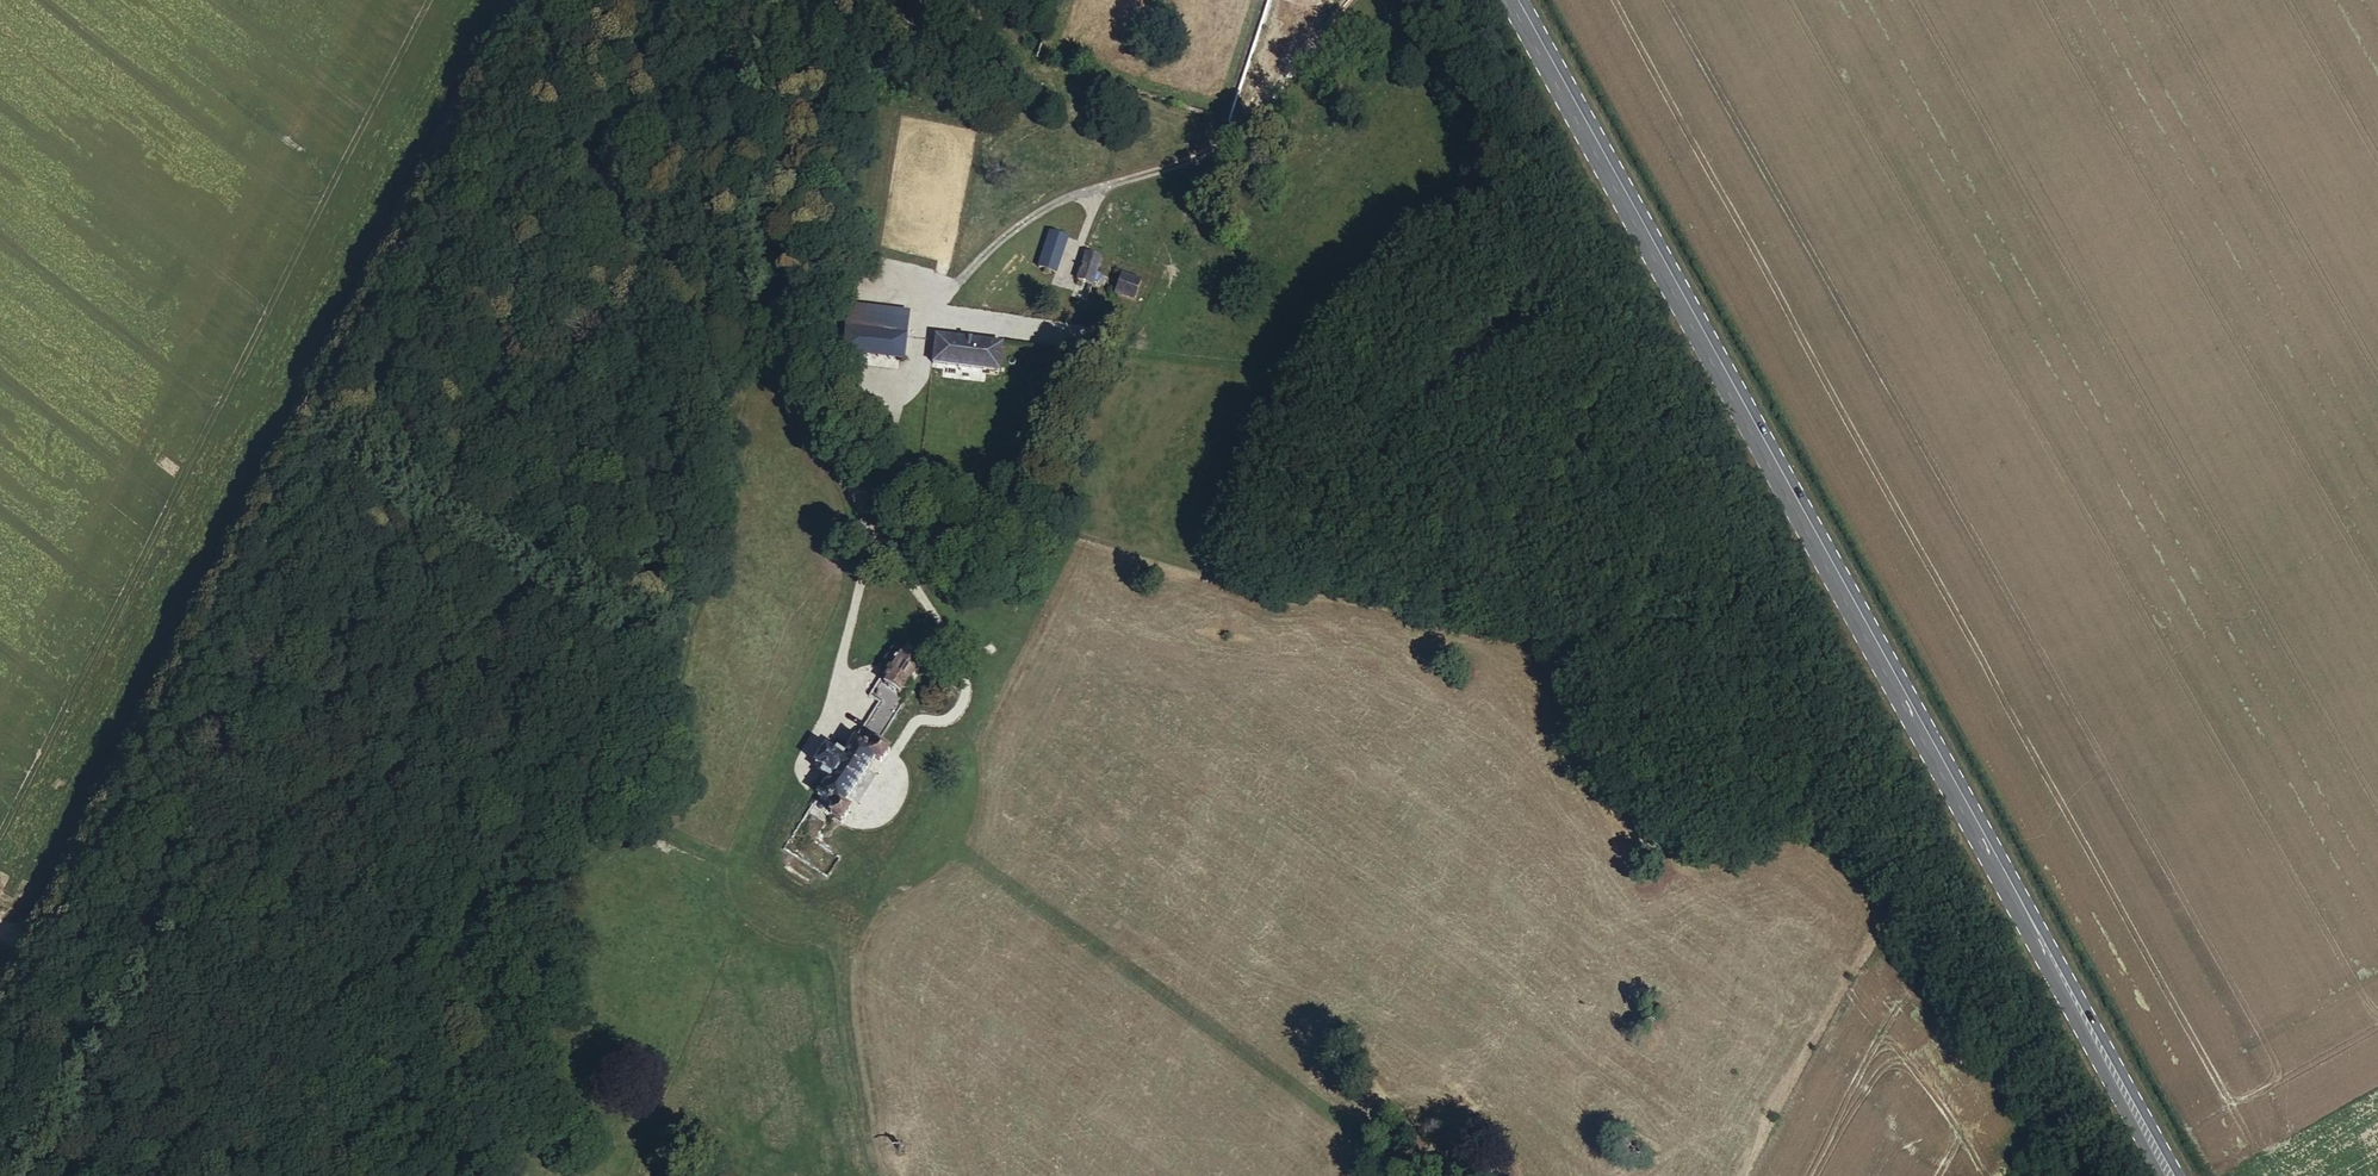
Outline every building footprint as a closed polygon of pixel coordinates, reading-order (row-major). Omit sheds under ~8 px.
[(1033,268),(1051,274),(1059,254),(1064,238),(1046,232),(1033,268)] [(1059,254),(1051,274),(1061,277),(1068,257),(1059,254)] [(1082,255),(1073,281),(1088,286),(1096,259),(1082,255)] [(1119,274),(1112,295),(1131,301),(1137,280),(1119,274)] [(847,310),(846,318),(857,319),(856,333),(901,337),(903,315),(847,310)] [(846,318),(841,357),(899,363),(901,337),(856,333),(857,319),(846,318)] [(998,346),(933,338),(931,367),(995,372),(998,346)] [(873,679),(861,695),(872,704),(840,756),(829,749),(825,752),(821,750),(811,766),(815,769),(813,773),(824,782),(780,850),(789,857),(824,879),(838,858),(813,842),(830,817),(841,824),(847,809),(840,805),(846,796),(870,756),(877,762),(887,750),(876,743),(904,699),(897,695),(900,691),(901,692),(905,687),(906,689),(915,675),(914,673),(917,669),(915,668),(918,662),(905,653),(902,652),(899,657),(897,656),(896,658),(886,652),(875,668),(885,675),(882,679),(878,678),(875,680),(873,679)]
